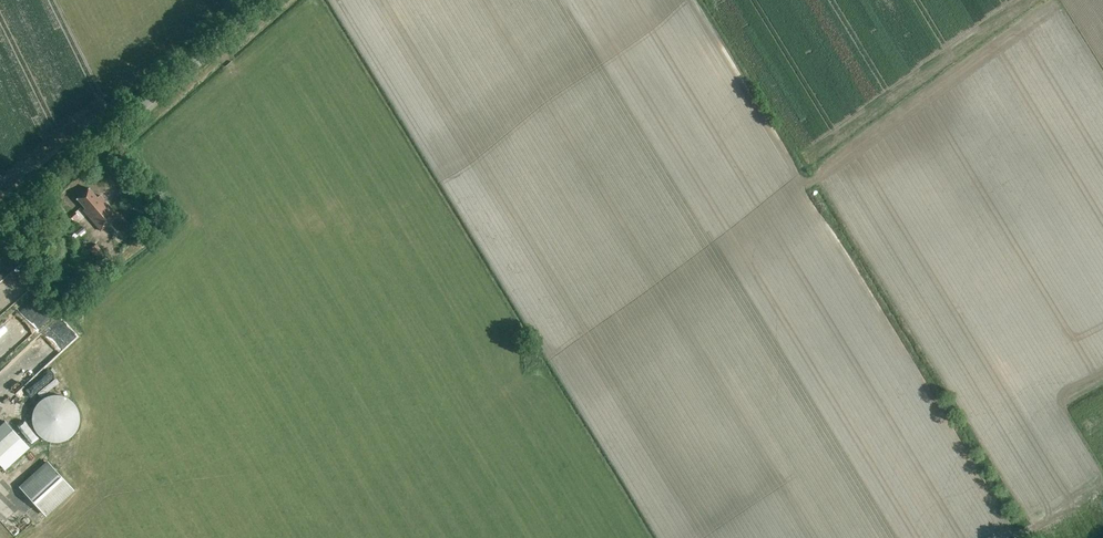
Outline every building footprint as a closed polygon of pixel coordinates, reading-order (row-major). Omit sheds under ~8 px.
[(100,231),(117,216),(103,199),(100,202),(90,190),(77,201),(84,208),(82,210),(100,231)] [(68,216),(72,220),(77,215),(73,211),(68,216)] [(18,300),(40,276),(27,263),(5,287),(18,300)] [(41,292),(4,333),(20,348),(58,307),(41,292)] [(40,356),(48,354),(50,358),(54,363),(56,367),(62,374),(68,372),(73,378),(64,386),(81,380),(74,360),(79,356),(68,326),(60,328),(38,349),(40,356)] [(23,380),(15,369),(1,367),(0,368),(0,401),(10,402),(22,394),(23,380)] [(60,395),(57,395),(54,395),(51,395),(48,396),(45,397),(42,399),(40,401),(38,403),(36,406),(34,408),(33,411),(32,414),(32,417),(32,420),(32,424),(33,427),(34,429),(36,432),(38,435),(40,437),(42,439),(45,440),(48,441),(51,442),(54,443),(57,443),(60,442),(64,441),(66,440),(69,438),(72,437),(74,434),(76,432),(77,429),(78,426),(79,423),(80,420),(80,417),(79,414),(78,411),(77,408),(76,405),(74,403),(71,401),(69,399),(66,397),(63,396),(60,395)] [(4,470),(29,447),(4,421),(0,425),(0,466),(4,470)] [(48,462),(20,488),(45,514),(72,489),(48,462)] [(16,510),(21,519),(33,512),(27,503),(16,510)]
